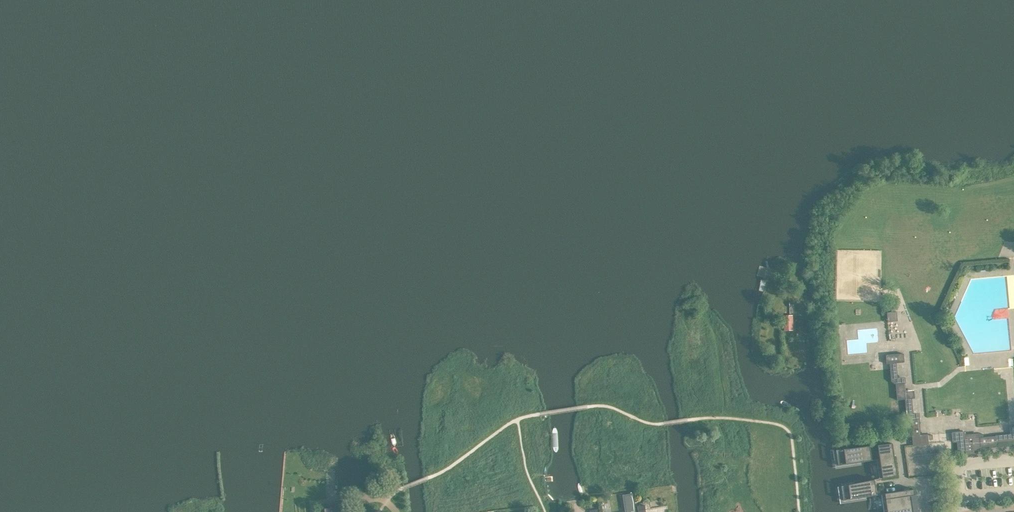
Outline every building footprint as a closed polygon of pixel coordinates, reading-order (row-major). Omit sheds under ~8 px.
[(887,322),(888,322),(898,321),(897,311),(887,312),(887,322)] [(783,315),(783,330),(793,330),(792,315),(783,315)] [(912,435),(913,445),(929,443),(928,442),(928,439),(932,439),(932,434),(928,435),(920,435),(918,419),(920,418),(919,413),(913,413),(912,398),(915,398),(914,390),(906,391),(905,383),(905,377),(898,377),(896,363),(904,362),(903,353),(885,355),(886,364),(889,363),(891,381),(894,384),(895,384),(897,400),(905,399),(906,416),(910,419),(911,419),(912,435)] [(952,432),(952,437),(957,437),(957,441),(958,449),(958,451),(964,450),(965,450),(966,454),(973,453),(973,449),(978,449),(980,449),(980,446),(981,446),(996,445),(996,441),(1013,440),(1013,438),(1013,426),(1009,427),(1010,434),(995,435),(995,436),(979,437),(979,433),(966,434),(965,431),(952,432)] [(882,477),(897,475),(892,443),(878,444),(880,457),(879,457),(882,477)] [(838,465),(861,462),(872,460),(870,445),(871,445),(871,444),(835,450),(838,465)] [(843,500),(866,497),(876,495),(874,481),(841,486),(843,500)] [(887,508),(915,504),(914,489),(885,493),(887,508)] [(633,493),(623,494),(626,511),(636,511),(633,493)] [(916,508),(915,504),(887,508),(887,511),(916,511),(916,508)]
